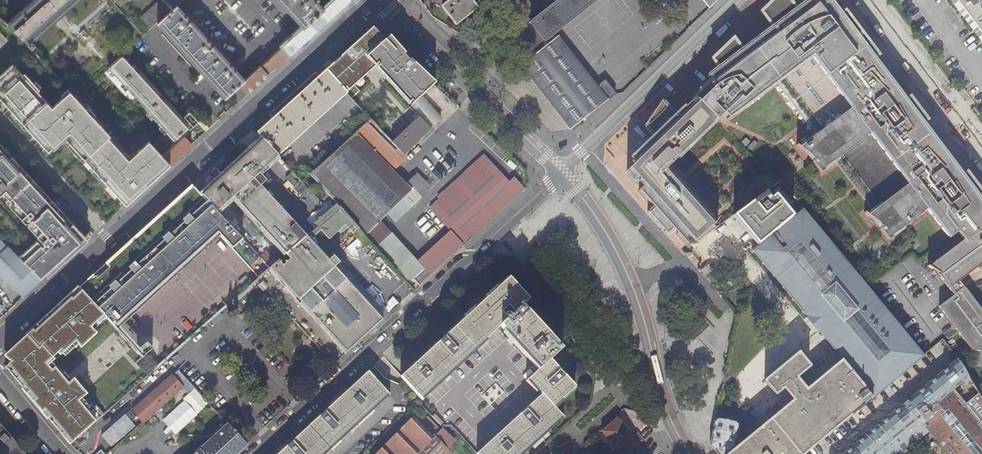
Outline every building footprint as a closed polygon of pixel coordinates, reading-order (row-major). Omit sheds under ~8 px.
[(7,24),(30,47),(33,44),(31,43),(65,12),(78,0),(33,0),(7,24)] [(119,9),(129,0),(111,0),(119,9)] [(133,24),(143,36),(158,22),(177,5),(182,0),(159,0),(133,24)] [(283,15),(286,12),(301,29),(323,9),(318,4),(321,1),(320,0),(270,0),(283,15)] [(323,9),(301,29),(283,45),(290,54),(350,0),(333,0),(323,9)] [(470,0),(451,0),(442,7),(456,25),(477,9),(470,0)] [(572,130),(616,95),(605,82),(598,88),(559,37),(555,40),(552,36),(598,0),(561,0),(514,37),(531,59),(521,66),(572,130)] [(870,45),(843,9),(836,14),(826,0),(804,0),(796,8),(789,0),(771,0),(760,11),(769,27),(741,49),(732,39),(709,59),(714,66),(704,75),(708,83),(695,98),(716,120),(777,79),(795,101),(870,45)] [(981,42),(981,0),(950,0),(981,42)] [(177,5),(158,22),(177,44),(226,98),(241,84),(245,80),(216,48),(177,5)] [(327,73),(346,93),(376,62),(380,68),(415,103),(435,84),(389,38),(384,40),(371,28),(327,73)] [(8,39),(0,31),(0,47),(8,39)] [(268,74),(290,54),(283,45),(261,66),(268,74)] [(962,240),(965,243),(981,229),(981,193),(967,173),(963,177),(961,178),(921,125),(923,124),(927,120),(911,98),(907,101),(904,102),(872,60),(875,58),(878,56),(879,57),(879,56),(870,45),(795,101),(819,133),(818,134),(800,147),(798,145),(797,145),(811,156),(814,160),(812,162),(821,173),(826,170),(825,169),(835,161),(839,159),(858,185),(860,183),(862,185),(859,187),(876,209),(873,211),(868,215),(865,213),(878,223),(882,228),(880,229),(889,241),(893,237),(892,236),(928,210),(950,239),(958,232),(963,240),(962,240)] [(122,55),(108,67),(134,96),(174,140),(188,127),(122,55)] [(907,101),(875,58),(872,60),(904,102),(907,101)] [(52,106),(50,109),(45,103),(47,101),(38,91),(39,89),(25,73),(23,74),(13,64),(0,76),(0,98),(21,121),(48,151),(60,140),(58,138),(62,134),(64,136),(126,204),(171,163),(163,156),(149,141),(133,156),(135,158),(131,161),(123,153),(125,151),(95,119),(70,90),(52,106)] [(248,92),(268,74),(261,66),(245,80),(241,84),(242,86),(248,92)] [(318,77),(314,73),(269,115),(273,119),(257,134),(263,140),(278,156),(347,94),(325,71),(318,77)] [(238,101),(248,92),(242,86),(232,94),(238,101)] [(648,212),(669,236),(669,235),(668,234),(675,228),(679,232),(677,234),(689,246),(691,245),(692,246),(719,226),(718,226),(714,228),(712,226),(714,225),(681,188),(684,187),(683,185),(679,182),(676,181),(675,181),(665,170),(714,123),(713,122),(716,120),(695,98),(685,108),(683,106),(674,115),(661,102),(662,101),(644,126),(645,127),(646,126),(656,136),(647,145),(646,145),(630,158),(635,164),(627,171),(628,172),(630,170),(640,181),(645,186),(639,191),(651,204),(652,203),(656,207),(650,213),(648,212)] [(425,99),(414,108),(432,128),(443,119),(425,99)] [(794,102),(818,134),(819,133),(795,101),(794,102)] [(259,174),(278,156),(263,140),(221,179),(202,196),(217,212),(234,197),(286,256),(277,263),(270,270),(269,269),(260,277),(232,302),(242,314),(267,292),(333,363),(334,365),(383,320),(363,298),(335,267),(339,263),(333,256),(328,260),(310,240),(321,230),(329,240),(345,225),(352,233),(353,233),(360,241),(364,237),(363,236),(379,220),(393,207),(403,198),(409,205),(411,207),(430,189),(417,174),(409,182),(404,184),(393,171),(404,161),(404,155),(432,129),(416,113),(408,120),(412,124),(392,143),(372,121),(311,174),(325,190),(319,195),(324,202),(330,197),(336,204),(321,218),(319,216),(317,218),(318,220),(314,224),(317,227),(306,236),(261,186),(266,181),(259,174)] [(963,177),(923,124),(921,125),(961,178),(963,177)] [(177,143),(163,156),(171,163),(191,144),(184,136),(177,143)] [(88,239),(60,209),(66,204),(60,197),(54,202),(33,179),(30,181),(15,165),(18,163),(20,166),(26,160),(20,154),(15,159),(12,156),(9,159),(0,148),(0,191),(10,202),(7,204),(16,214),(36,236),(16,255),(40,278),(51,268),(53,271),(88,239)] [(135,158),(133,156),(131,157),(125,151),(123,153),(131,161),(135,158)] [(464,246),(525,190),(517,180),(511,185),(484,156),(428,206),(453,233),(464,246)] [(835,161),(873,211),(876,209),(859,187),(858,185),(839,159),(835,161)] [(637,182),(640,181),(630,170),(628,172),(627,175),(628,178),(631,181),(633,182),(637,182)] [(303,181),(294,173),(287,179),(302,195),(309,188),(303,181)] [(260,257),(217,212),(202,196),(192,185),(80,288),(105,316),(119,331),(178,276),(173,271),(215,230),(260,277),(269,269),(267,265),(260,257)] [(733,215),(759,246),(794,217),(775,194),(771,197),(765,191),(733,215)] [(400,214),(409,205),(403,198),(393,207),(400,214)] [(923,355),(924,354),(923,352),(922,353),(804,209),(796,215),(794,217),(759,246),(753,250),(779,282),(778,283),(781,288),(783,287),(823,336),(822,337),(836,354),(837,353),(842,359),(872,397),(873,396),(874,398),(875,397),(874,395),(885,387),(886,388),(887,387),(886,385),(897,377),(898,378),(899,377),(898,375),(909,367),(910,368),(911,367),(910,365),(921,356),(922,357),(924,357),(923,355)] [(415,291),(431,276),(419,263),(379,220),(363,236),(364,237),(415,291)] [(948,289),(958,281),(981,263),(981,229),(965,243),(962,240),(931,264),(932,265),(929,267),(939,274),(938,275),(948,289)] [(431,276),(464,246),(453,233),(419,263),(431,276)] [(24,298),(43,281),(40,278),(16,255),(0,239),(0,274),(24,298)] [(266,251),(260,257),(267,265),(274,259),(266,251)] [(270,270),(277,263),(274,259),(267,265),(269,269),(270,270)] [(383,320),(388,316),(351,275),(339,263),(335,267),(363,298),(383,320)] [(500,326),(522,306),(528,300),(509,279),(438,343),(402,377),(421,398),(470,352),(500,326)] [(948,289),(953,295),(963,287),(958,281),(948,289)] [(953,295),(939,306),(971,350),(981,351),(981,312),(964,287),(963,287),(953,295)] [(105,316),(80,288),(7,354),(12,361),(5,367),(70,444),(104,414),(72,376),(64,383),(49,365),(74,344),(79,350),(96,337),(90,331),(100,323),(98,321),(105,316)] [(540,369),(550,360),(561,349),(522,306),(500,326),(540,369)] [(718,418),(715,419),(710,446),(717,453),(803,453),(872,397),(842,359),(841,360),(806,389),(796,377),(809,366),(798,353),(764,381),(775,394),(783,387),(793,400),(732,449),(733,442),(734,442),(737,431),(736,431),(736,430),(737,424),(735,421),(718,418)] [(958,359),(843,453),(900,453),(929,431),(948,453),(981,453),(981,400),(958,359)] [(542,394),(553,406),(575,387),(550,360),(540,369),(528,379),(542,394)] [(180,384),(186,378),(178,369),(172,376),(180,384)] [(390,395),(369,372),(279,453),(326,453),(390,395)] [(188,394),(195,387),(186,378),(180,384),(172,376),(132,411),(143,422),(183,387),(188,394)] [(427,399),(435,406),(448,392),(441,384),(427,399)] [(163,418),(176,433),(209,404),(196,389),(163,418)] [(562,416),(553,406),(542,394),(478,453),(521,453),(562,416)] [(433,417),(442,426),(445,422),(437,413),(433,417)] [(448,450),(421,423),(414,417),(377,453),(444,453),(448,450)] [(428,417),(421,423),(448,450),(455,442),(446,432),(444,433),(428,417)] [(616,418),(602,432),(618,449),(626,443),(632,450),(643,440),(636,432),(632,436),(616,418)] [(21,448),(0,423),(0,450),(3,453),(26,453),(21,448)] [(247,444),(228,425),(196,453),(237,453),(247,444)]
